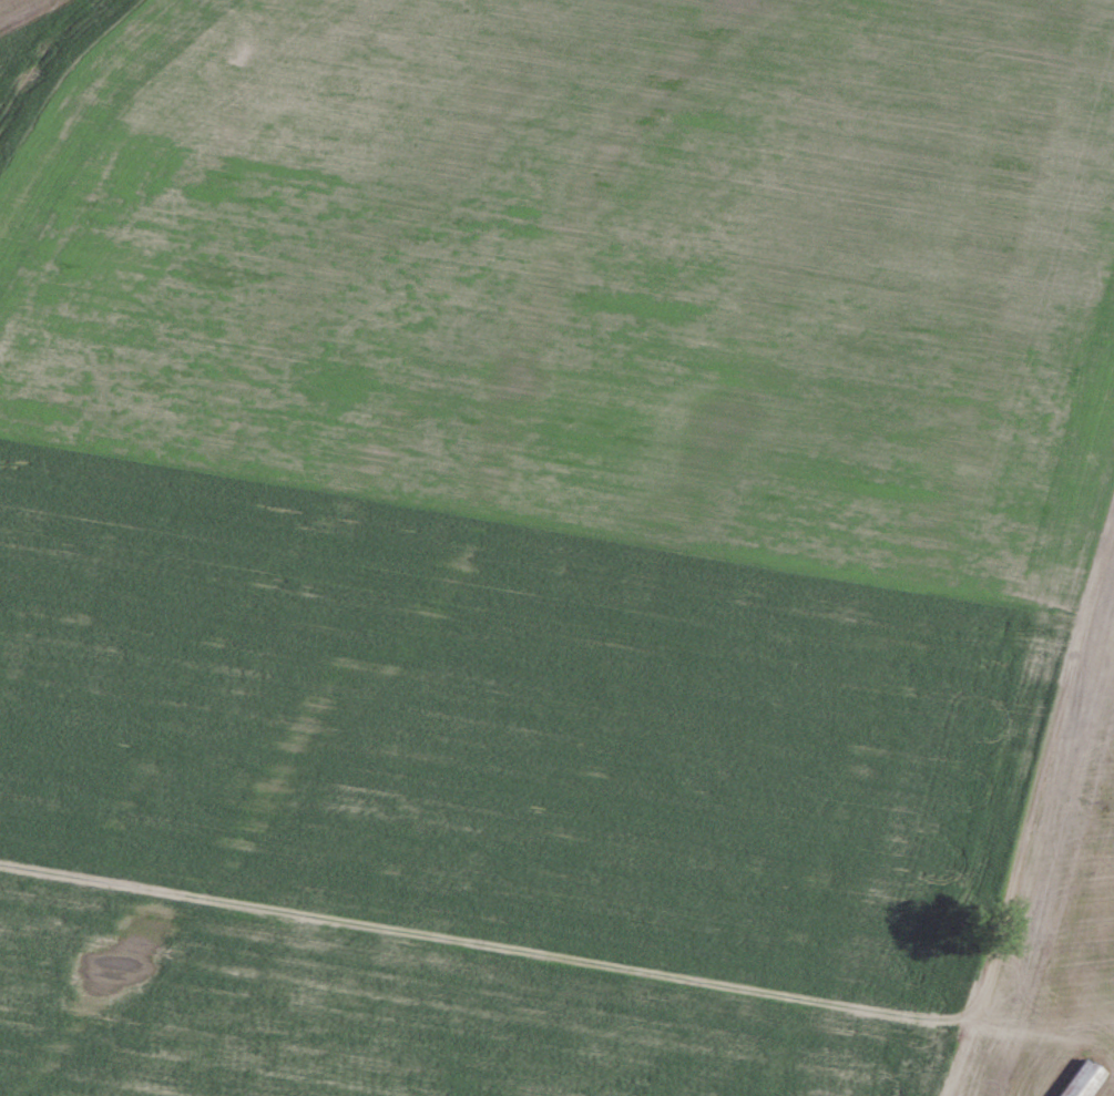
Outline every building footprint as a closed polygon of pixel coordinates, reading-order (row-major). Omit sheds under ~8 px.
[(1081,1057),(1058,1095),(1088,1095),(1103,1071),(1081,1057)]
